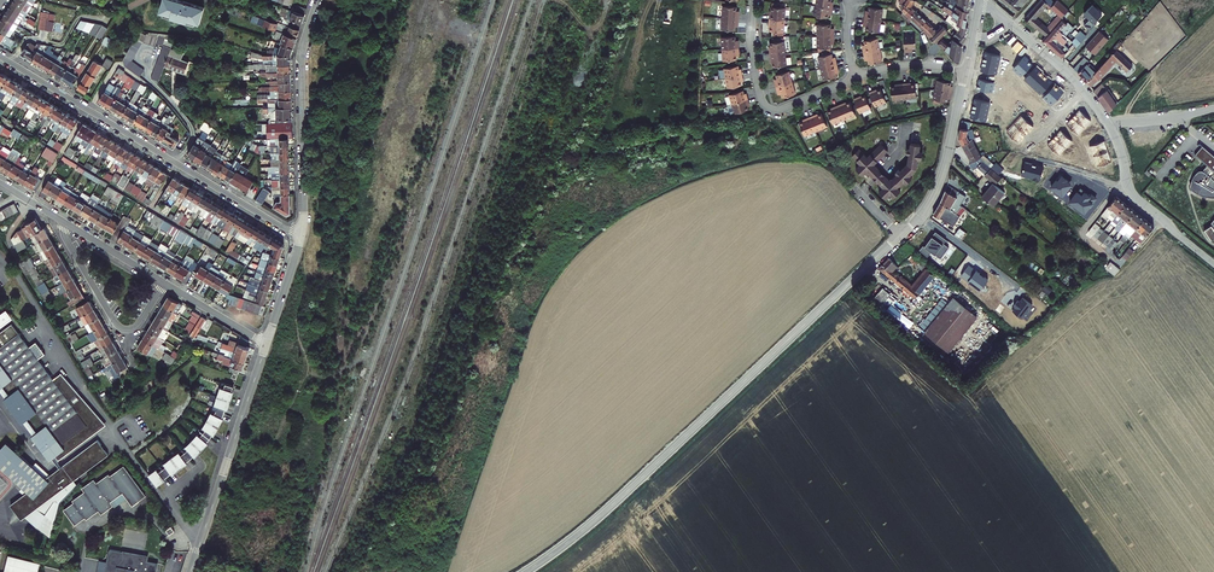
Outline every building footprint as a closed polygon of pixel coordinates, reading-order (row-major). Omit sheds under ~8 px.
[(12,3),(23,10),(27,3),(22,0),(14,0),(12,3)] [(171,17),(187,22),(188,20),(195,22),(200,23),(205,7),(183,1),(183,4),(176,2),(177,0),(163,0),(160,12),(164,13),(171,15),(171,17)] [(911,7),(915,0),(900,0),(899,5),(900,6),(901,9),(904,12),(905,13),(911,7)] [(957,0),(956,6),(968,12),(969,5),(957,0)] [(1027,0),(1001,0),(1017,12),(1027,0)] [(1053,0),(1041,0),(1025,18),(1029,22),(1033,26),(1037,29),(1041,23),(1034,18),(1046,5),(1058,15),(1047,28),(1046,27),(1041,32),(1046,36),(1060,19),(1062,20),(1063,18),(1062,17),(1069,9),(1058,0),(1055,0),(1054,1),(1053,0)] [(771,13),(771,18),(786,19),(787,7),(782,6),(782,2),(773,2),(772,11),(772,13),(771,13)] [(12,3),(8,9),(22,19),(33,26),(36,22),(29,18),(28,19),(25,17),(24,16),(26,12),(24,11),(23,10),(12,3)] [(949,3),(949,8),(959,13),(959,16),(966,19),(968,12),(956,6),(953,4),(949,3)] [(724,16),(740,17),(741,12),(738,12),(738,9),(738,5),(725,4),(724,16)] [(295,12),(305,15),(307,8),(297,5),(295,12)] [(832,12),(833,8),(817,5),(815,14),(829,17),(829,14),(830,12),(832,12)] [(924,5),(922,9),(930,14),(932,11),(928,8),(924,6),(924,5)] [(1092,5),(1083,13),(1093,23),(1101,15),(1092,5)] [(866,13),(866,18),(882,20),(883,8),(870,6),(869,10),(869,13),(866,13)] [(910,18),(916,11),(911,7),(905,13),(910,18)] [(957,24),(965,27),(966,19),(959,16),(959,13),(949,8),(948,7),(947,12),(953,16),(958,19),(957,24)] [(4,16),(23,28),(24,26),(19,23),(22,19),(8,9),(4,16)] [(285,16),(302,22),(305,15),(295,12),(287,9),(285,16)] [(916,11),(910,18),(912,19),(920,27),(926,20),(916,11)] [(947,21),(932,11),(930,14),(931,15),(944,24),(947,21)] [(39,28),(53,31),(55,22),(57,15),(41,12),(39,28)] [(905,13),(904,12),(901,15),(909,22),(912,19),(910,18),(905,13)] [(251,22),(275,30),(278,23),(253,15),(251,22)] [(13,31),(14,32),(17,27),(22,30),(24,29),(23,28),(4,16),(0,22),(0,23),(13,31)] [(289,26),(300,29),(302,22),(285,16),(284,19),(290,20),(288,25),(289,26)] [(740,17),(724,16),(723,28),(737,29),(737,25),(737,22),(740,22),(740,17)] [(948,22),(958,31),(966,38),(968,28),(965,27),(957,24),(958,19),(953,16),(951,18),(950,18),(948,22)] [(786,19),(771,18),(770,22),(771,22),(771,24),(771,30),(785,31),(786,19)] [(882,20),(866,18),(865,22),(868,23),(867,26),(867,29),(880,31),(882,20)] [(926,20),(920,27),(921,27),(925,31),(929,37),(936,31),(926,20)] [(1055,27),(1066,36),(1069,33),(1069,32),(1069,31),(1073,27),(1068,22),(1066,23),(1062,20),(1055,27)] [(942,25),(947,30),(950,27),(956,32),(952,36),(953,37),(958,31),(948,22),(947,21),(944,24),(942,25)] [(277,30),(278,31),(279,29),(287,31),(289,26),(288,25),(278,22),(278,23),(275,30),(277,30)] [(13,31),(0,23),(0,31),(13,39),(14,40),(16,38),(12,36),(13,33),(13,32),(13,31)] [(818,35),(834,35),(834,30),(832,30),(832,27),(832,23),(818,23),(818,35)] [(1041,23),(1037,29),(1041,32),(1046,27),(1041,23)] [(1147,44),(1160,32),(1152,23),(1139,35),(1147,44)] [(943,49),(947,43),(940,37),(947,30),(942,25),(936,31),(929,37),(936,43),(938,44),(943,49)] [(78,38),(84,28),(78,26),(71,37),(78,38)] [(278,31),(297,37),(300,29),(289,26),(287,31),(279,29),(278,31)] [(1059,40),(1066,46),(1069,49),(1071,47),(1063,39),(1066,36),(1055,27),(1051,32),(1059,40)] [(85,40),(91,30),(84,28),(78,38),(85,40)] [(92,42),(98,31),(91,30),(85,40),(92,42)] [(283,38),(281,43),(282,43),(294,47),(297,37),(278,31),(277,30),(275,36),(283,38)] [(15,41),(0,31),(0,41),(11,47),(15,41)] [(98,45),(105,35),(98,31),(92,42),(98,45)] [(132,61),(143,42),(139,40),(143,33),(140,31),(123,60),(125,65),(140,77),(145,70),(132,61)] [(958,31),(953,37),(957,40),(956,41),(962,46),(966,39),(966,38),(958,31)] [(1098,31),(1084,46),(1088,50),(1094,55),(1108,39),(1098,31)] [(1047,45),(1061,58),(1069,49),(1066,46),(1061,51),(1055,45),(1059,40),(1051,32),(1042,42),(1047,45)] [(146,35),(144,42),(155,46),(156,43),(158,38),(150,35),(147,34),(146,35)] [(904,35),(905,51),(909,51),(909,48),(912,48),(916,48),(916,34),(904,35)] [(184,53),(172,48),(174,41),(159,35),(159,36),(158,38),(156,43),(163,46),(151,79),(159,81),(165,66),(185,73),(189,62),(182,60),(184,53)] [(724,48),(740,46),(740,42),(737,42),(737,39),(737,35),(723,36),(724,48)] [(834,40),(834,35),(818,35),(818,47),(819,47),(819,49),(831,50),(831,43),(831,40),(834,40)] [(1073,43),(1077,47),(1081,42),(1075,37),(1071,42),(1073,43)] [(864,48),(864,52),(880,49),(878,38),(865,40),(866,44),(866,47),(864,48)] [(943,49),(958,63),(962,46),(956,41),(954,39),(952,38),(947,43),(943,49)] [(770,49),(771,54),(786,52),(785,40),(771,41),(771,47),(771,49),(770,49)] [(33,60),(41,47),(43,44),(38,43),(37,46),(31,42),(29,42),(22,53),(33,60)] [(268,52),(268,54),(292,54),(294,47),(282,43),(280,48),(276,46),(274,50),(268,50),(268,52)] [(39,64),(50,46),(46,45),(44,48),(41,47),(33,60),(39,64)] [(53,46),(50,46),(39,64),(45,67),(46,68),(48,64),(47,63),(50,58),(50,59),(51,58),(47,56),(49,52),(53,46)] [(740,46),(724,48),(725,60),(738,58),(738,55),(738,52),(741,51),(740,46)] [(880,49),(864,52),(865,57),(868,56),(869,59),(869,60),(869,63),(883,61),(880,49)] [(1127,71),(1132,66),(1116,50),(1086,82),(1091,86),(1116,60),(1127,71)] [(58,70),(61,65),(59,64),(66,52),(63,51),(58,58),(51,71),(57,75),(59,71),(58,70)] [(273,64),(292,63),(292,54),(268,54),(264,55),(263,55),(252,51),(251,56),(264,58),(264,64),(273,64)] [(786,52),(771,54),(771,58),(772,58),(773,60),(773,66),(787,64),(792,63),(791,56),(786,57),(786,52)] [(71,78),(70,77),(73,72),(76,68),(74,67),(81,55),(77,53),(73,60),(62,78),(69,82),(71,78)] [(821,67),(837,63),(836,59),(833,59),(833,56),(832,53),(818,56),(821,67)] [(981,71),(997,74),(1001,56),(985,53),(981,71)] [(51,71),(58,58),(53,55),(51,58),(50,59),(50,58),(47,63),(48,64),(46,68),(51,71)] [(1012,68),(1021,77),(1033,64),(1024,56),(1012,68)] [(1073,69),(1078,73),(1087,61),(1083,57),(1073,69)] [(62,78),(73,60),(70,58),(67,63),(64,61),(62,65),(61,65),(58,70),(59,71),(57,75),(62,78)] [(113,61),(107,58),(103,65),(95,60),(78,87),(87,92),(103,65),(109,68),(113,61)] [(1081,77),(1086,83),(1086,82),(1097,70),(1088,61),(1078,73),(1081,77)] [(266,72),(292,72),(292,63),(273,64),(264,64),(254,64),(254,68),(266,67),(266,72)] [(838,68),(837,63),(821,67),(823,78),(837,76),(836,72),(835,69),(838,68)] [(71,78),(69,82),(74,85),(86,66),(82,64),(79,70),(76,68),(73,72),(70,77),(71,78)] [(727,77),(743,74),(742,69),(740,70),(740,68),(739,64),(725,67),(727,77)] [(1023,79),(1039,95),(1053,81),(1037,66),(1023,79)] [(122,75),(124,72),(125,71),(119,67),(116,72),(122,75)] [(776,81),(777,85),(793,81),(790,70),(777,73),(778,77),(778,80),(776,81)] [(121,77),(126,81),(129,76),(129,75),(124,72),(122,75),(121,77)] [(266,72),(260,72),(260,77),(279,76),(279,81),(292,80),(292,72),(266,72)] [(8,77),(3,73),(2,73),(0,76),(0,78),(0,79),(0,91),(8,77)] [(743,74),(727,77),(729,87),(743,84),(743,80),(742,78),(744,78),(743,74)] [(120,107),(119,106),(122,102),(125,98),(126,95),(124,93),(128,88),(130,89),(136,80),(129,76),(126,81),(121,89),(111,107),(117,111),(120,107)] [(12,85),(11,84),(14,80),(8,77),(0,91),(0,98),(4,92),(6,93),(9,89),(10,89),(12,85)] [(110,95),(116,85),(118,81),(113,78),(99,100),(106,104),(108,100),(107,99),(109,94),(110,95)] [(994,83),(978,79),(976,88),(992,92),(994,83)] [(12,97),(20,84),(14,80),(11,84),(12,85),(10,89),(9,89),(6,93),(10,96),(8,98),(11,100),(12,97)] [(267,90),(292,90),(292,80),(279,81),(271,81),(271,86),(261,86),(261,91),(267,90)] [(793,81),(777,85),(778,90),(781,89),(782,92),(783,96),(796,92),(793,81)] [(937,90),(953,93),(954,88),(952,88),(952,86),(953,83),(939,81),(937,90)] [(907,82),(903,83),(905,98),(917,96),(915,82),(909,83),(907,83),(907,82)] [(905,98),(903,83),(898,83),(898,84),(896,85),(891,85),(892,99),(905,98)] [(1043,97),(1052,105),(1064,91),(1056,83),(1043,97)] [(21,96),(24,92),(23,92),(25,87),(20,84),(12,97),(18,100),(21,96)] [(132,114),(131,113),(133,109),(134,109),(136,105),(134,103),(141,92),(141,93),(146,86),(141,84),(130,101),(123,114),(129,118),(132,114)] [(106,104),(111,107),(121,89),(116,85),(110,95),(109,94),(107,99),(108,100),(106,104)] [(1093,92),(1095,94),(1108,112),(1116,104),(1102,85),(1093,92)] [(22,107),(31,91),(26,87),(25,87),(23,92),(24,92),(21,96),(18,100),(21,102),(15,113),(17,115),(18,113),(22,107)] [(147,88),(143,93),(149,97),(152,92),(147,88)] [(733,102),(749,97),(747,93),(745,94),(745,92),(744,88),(730,92),(730,94),(726,95),(728,103),(733,102)] [(874,90),(869,92),(875,106),(886,101),(881,88),(875,90),(874,91),(874,90)] [(264,99),(293,98),(292,90),(267,90),(267,94),(264,94),(264,99)] [(953,97),(953,93),(937,90),(936,100),(950,102),(950,99),(951,97),(953,97)] [(37,94),(31,91),(22,107),(25,109),(27,106),(30,107),(32,103),(33,103),(35,99),(34,99),(37,94)] [(32,116),(43,98),(37,95),(37,94),(34,99),(35,99),(33,103),(32,103),(30,107),(33,109),(30,115),(32,116)] [(858,96),(854,98),(860,112),(871,107),(866,94),(860,96),(859,97),(858,96)] [(736,111),(736,112),(749,107),(748,104),(748,102),(750,102),(749,97),(733,102),(728,103),(731,112),(736,111)] [(49,101),(43,98),(32,116),(27,125),(33,129),(38,121),(35,119),(39,113),(41,114),(44,110),(47,106),(46,106),(49,101)] [(117,111),(123,114),(130,101),(125,98),(122,102),(119,106),(120,107),(117,111)] [(268,107),(293,106),(293,98),(264,99),(257,99),(257,102),(263,102),(263,103),(268,103),(268,107)] [(970,118),(986,122),(990,103),(974,99),(970,118)] [(129,118),(135,121),(145,105),(146,103),(142,100),(139,106),(136,105),(134,109),(133,109),(131,113),(132,114),(129,118)] [(44,110),(41,114),(41,115),(44,117),(41,122),(44,123),(55,105),(49,101),(46,106),(47,106),(44,110)] [(843,102),(839,104),(844,118),(855,113),(850,101),(845,103),(843,103),(843,102)] [(844,118),(839,104),(834,106),(834,107),(833,108),(828,110),(833,123),(844,118)] [(50,120),(53,122),(56,117),(59,113),(58,113),(60,108),(55,105),(44,123),(47,125),(50,120)] [(143,121),(142,120),(145,115),(146,116),(150,108),(145,105),(135,121),(141,125),(143,121)] [(271,138),(289,138),(293,138),(293,106),(268,107),(264,107),(264,111),(264,112),(270,112),(270,124),(254,124),(254,139),(271,138)] [(143,121),(141,125),(146,128),(156,112),(158,109),(155,107),(148,117),(146,116),(145,115),(142,120),(143,121)] [(56,130),(67,112),(61,109),(60,108),(58,113),(59,113),(56,117),(53,122),(56,124),(53,129),(56,130)] [(1066,125),(1077,135),(1090,121),(1079,111),(1066,125)] [(68,124),(70,120),(69,120),(72,115),(67,112),(56,130),(53,134),(57,136),(62,127),(64,129),(67,124),(68,124)] [(155,128),(154,127),(157,123),(160,118),(157,117),(159,114),(156,112),(146,128),(153,132),(155,128)] [(815,114),(810,115),(816,129),(827,125),(822,112),(817,114),(815,115),(815,114)] [(158,135),(170,116),(167,114),(166,116),(165,115),(162,120),(160,118),(157,123),(154,127),(155,128),(153,132),(158,135)] [(22,117),(17,115),(14,121),(18,123),(22,117)] [(64,130),(70,134),(79,119),(72,115),(69,120),(70,120),(68,124),(67,124),(64,129),(64,130)] [(166,134),(171,126),(169,124),(173,117),(170,115),(170,116),(158,135),(164,139),(167,135),(166,134)] [(816,129),(810,115),(806,117),(806,118),(805,119),(799,121),(805,134),(816,129)] [(1006,130),(1018,142),(1033,127),(1021,115),(1006,130)] [(967,141),(972,138),(969,130),(971,121),(962,120),(958,137),(962,144),(967,141)] [(201,127),(210,132),(211,131),(213,127),(205,121),(201,127)] [(81,143),(91,127),(84,122),(73,140),(80,144),(81,143)] [(8,139),(12,131),(4,126),(0,133),(0,134),(8,139)] [(167,135),(164,139),(176,146),(180,140),(174,136),(175,134),(172,132),(175,128),(171,126),(166,134),(167,135)] [(84,152),(97,130),(91,127),(81,143),(85,145),(81,151),(84,153),(84,152)] [(215,135),(217,137),(219,132),(213,127),(211,131),(216,134),(215,135)] [(14,139),(19,132),(15,129),(10,137),(14,139)] [(95,149),(104,134),(97,130),(84,152),(87,153),(91,147),(95,149)] [(1048,144),(1059,155),(1071,141),(1060,131),(1048,144)] [(28,142),(30,138),(23,134),(21,138),(28,142)] [(102,152),(110,138),(104,134),(95,149),(94,150),(100,154),(102,152)] [(199,136),(188,154),(195,158),(204,143),(205,140),(199,136)] [(108,157),(117,142),(110,138),(102,152),(106,154),(106,156),(108,157)] [(220,141),(216,138),(211,146),(215,148),(220,141)] [(979,158),(981,157),(974,144),(972,138),(967,141),(962,144),(972,162),(979,158)] [(53,147),(60,150),(63,146),(56,142),(53,147)] [(114,161),(123,146),(117,142),(108,157),(112,159),(108,165),(110,167),(114,161)] [(1104,142),(1089,147),(1095,167),(1111,162),(1104,142)] [(204,143),(195,158),(201,162),(208,152),(205,150),(208,145),(204,143)] [(251,146),(249,149),(254,152),(258,146),(253,143),(251,146)] [(873,177),(880,170),(874,164),(888,151),(881,143),(867,157),(859,149),(852,156),(860,164),(856,168),(860,173),(862,170),(865,173),(867,171),(873,177)] [(885,199),(890,195),(893,198),(900,191),(897,188),(904,181),(906,184),(912,178),(910,176),(917,169),(919,159),(922,160),(923,151),(920,151),(921,145),(911,143),(907,164),(900,171),(899,169),(895,172),(897,174),(890,181),(884,174),(877,181),(883,188),(879,192),(885,199)] [(1202,145),(1195,154),(1207,164),(1203,169),(1201,169),(1199,169),(1197,170),(1196,171),(1194,175),(1192,179),(1190,185),(1190,186),(1191,187),(1194,190),(1198,192),(1202,194),(1207,196),(1211,196),(1213,196),(1213,155),(1202,145)] [(42,155),(53,162),(58,153),(47,146),(42,155)] [(112,179),(116,173),(121,165),(129,150),(123,146),(114,161),(118,163),(113,171),(109,169),(106,175),(112,179)] [(74,155),(76,151),(69,147),(65,154),(72,158),(74,155)] [(201,162),(208,166),(217,152),(215,151),(210,148),(208,152),(201,162)] [(127,169),(136,154),(129,150),(121,165),(127,169)] [(9,154),(4,151),(1,156),(0,156),(0,168),(1,168),(9,154)] [(9,173),(14,164),(19,156),(11,151),(9,154),(1,168),(5,171),(9,173)] [(214,169),(223,154),(217,151),(217,152),(208,166),(214,169)] [(219,173),(227,160),(229,158),(232,153),(229,151),(225,156),(223,154),(214,169),(219,173)] [(127,169),(133,173),(142,158),(136,154),(127,169)] [(982,162),(990,168),(998,174),(1003,168),(995,162),(993,165),(983,155),(981,157),(979,158),(982,162)] [(77,164),(70,160),(64,156),(62,158),(76,167),(77,164)] [(133,173),(140,176),(149,162),(142,158),(133,173)] [(977,167),(985,173),(990,168),(982,162),(979,158),(972,162),(969,164),(973,169),(975,168),(977,167)] [(225,177),(231,168),(228,166),(231,162),(230,162),(227,160),(219,173),(225,177)] [(1024,161),(1021,176),(1039,181),(1043,165),(1024,161)] [(155,166),(149,162),(140,176),(146,180),(155,166)] [(14,164),(9,173),(13,175),(17,178),(22,169),(14,164)] [(231,180),(239,168),(233,164),(231,168),(225,177),(231,180)] [(21,180),(25,183),(33,170),(25,165),(22,169),(17,178),(21,180)] [(33,170),(25,183),(31,186),(36,190),(42,180),(35,176),(39,169),(35,166),(33,170)] [(153,184),(162,169),(155,166),(146,180),(153,184)] [(975,168),(984,175),(985,173),(977,167),(975,168)] [(984,175),(992,182),(998,174),(990,168),(985,173),(984,175)] [(86,169),(83,173),(91,178),(93,174),(86,169)] [(168,173),(162,169),(153,184),(151,186),(155,189),(149,199),(145,196),(143,201),(149,205),(168,173)] [(873,177),(877,181),(884,174),(880,170),(873,177)] [(119,183),(122,177),(116,173),(112,179),(119,183)] [(236,173),(230,184),(246,195),(254,182),(236,173)] [(124,187),(130,178),(124,174),(122,177),(119,183),(118,184),(124,187)] [(998,174),(992,182),(993,183),(995,184),(1001,176),(998,174)] [(1050,186),(1063,196),(1072,185),(1068,182),(1069,180),(1062,175),(1058,179),(1056,178),(1050,186)] [(50,194),(57,198),(65,185),(66,182),(58,177),(54,183),(50,180),(43,190),(50,194)] [(171,196),(180,181),(174,177),(155,208),(161,212),(164,207),(160,205),(167,193),(171,196)] [(105,188),(108,183),(103,180),(101,179),(99,183),(98,184),(105,188)] [(128,181),(124,187),(131,191),(135,185),(128,181)] [(177,199),(186,184),(180,181),(171,196),(177,199)] [(995,184),(993,183),(982,196),(993,205),(1004,191),(995,184)] [(183,203),(192,188),(186,184),(177,199),(183,203)] [(61,200),(65,203),(73,190),(65,185),(57,198),(61,200)] [(104,193),(108,195),(109,193),(113,196),(117,190),(109,185),(104,193)] [(141,188),(135,185),(131,191),(138,195),(141,189),(141,188)] [(942,195),(962,207),(970,213),(975,216),(979,211),(975,208),(975,209),(966,202),(960,198),(963,194),(947,185),(942,195)] [(189,206),(198,191),(192,188),(183,203),(189,206)] [(262,204),(269,192),(263,188),(256,200),(262,204)] [(145,196),(147,193),(141,189),(138,195),(136,197),(143,201),(145,196)] [(69,205),(73,208),(81,195),(73,190),(65,203),(69,205)] [(112,198),(120,203),(125,195),(117,190),(113,196),(112,198)] [(195,210),(204,195),(198,191),(189,206),(195,210)] [(1077,191),(1069,201),(1085,213),(1092,203),(1093,203),(1097,198),(1090,193),(1089,194),(1085,191),(1082,194),(1077,191)] [(81,195),(73,208),(77,210),(81,212),(89,201),(91,197),(83,192),(81,195)] [(280,201),(277,201),(274,206),(287,214),(291,212),(290,192),(275,193),(275,195),(277,195),(277,197),(281,196),(281,200),(280,201)] [(209,198),(204,195),(195,210),(189,218),(188,221),(191,222),(198,212),(200,213),(209,198)] [(962,207),(942,195),(940,202),(957,212),(962,207)] [(1103,213),(1108,217),(1121,199),(1118,197),(1117,196),(1103,213)] [(215,202),(209,198),(200,213),(204,215),(207,216),(215,202)] [(1108,217),(1113,220),(1126,203),(1124,201),(1121,199),(1108,217)] [(85,215),(89,217),(97,205),(89,201),(81,212),(85,215)] [(221,206),(215,202),(207,216),(205,218),(207,219),(208,219),(209,219),(209,220),(211,222),(212,221),(221,206)] [(970,213),(962,207),(957,212),(940,202),(933,213),(939,217),(942,212),(947,215),(948,214),(952,216),(962,225),(970,213)] [(12,204),(10,205),(15,213),(18,211),(14,203),(12,204)] [(1107,228),(1111,232),(1131,207),(1128,205),(1126,203),(1113,220),(1107,227),(1108,227),(1107,228)] [(93,220),(97,222),(105,209),(106,209),(98,204),(97,205),(89,217),(93,220)] [(167,215),(172,208),(166,204),(164,207),(161,212),(167,215)] [(9,206),(6,207),(11,215),(15,213),(10,205),(9,206)] [(227,209),(221,206),(212,221),(215,222),(217,218),(220,220),(227,209)] [(2,209),(7,217),(11,215),(6,207),(4,208),(2,209)] [(1119,231),(1136,211),(1133,209),(1131,207),(1111,232),(1109,235),(1103,242),(1108,246),(1114,238),(1111,237),(1117,230),(1119,231)] [(101,225),(105,227),(113,214),(105,209),(97,222),(101,225)] [(144,216),(152,221),(157,214),(148,209),(144,216)] [(233,213),(227,209),(220,220),(218,224),(224,228),(233,213)] [(179,222),(184,215),(177,211),(175,216),(173,219),(179,222)] [(1127,232),(1140,214),(1138,213),(1136,211),(1119,231),(1124,235),(1127,232)] [(111,231),(117,234),(127,218),(124,216),(123,218),(114,212),(113,214),(105,227),(111,231)] [(239,216),(233,213),(224,228),(223,230),(225,231),(227,229),(230,231),(239,216)] [(158,230),(165,219),(157,214),(152,221),(150,225),(158,230)] [(1129,237),(1131,235),(1145,218),(1143,216),(1140,214),(1127,232),(1125,234),(1129,237)] [(185,226),(188,221),(189,218),(184,215),(179,222),(185,226)] [(245,220),(239,216),(230,231),(236,235),(245,220)] [(23,228),(20,229),(18,231),(17,231),(11,239),(14,245),(23,240),(28,237),(42,229),(35,218),(27,223),(27,224),(22,227),(23,228)] [(123,242),(127,245),(135,232),(136,230),(127,225),(130,220),(127,218),(117,234),(121,236),(119,240),(123,242)] [(1131,235),(1136,239),(1150,222),(1147,220),(1145,218),(1131,235)] [(1211,222),(1213,223),(1212,225),(1205,230),(1212,240),(1213,239),(1213,218),(1211,222)] [(166,235),(168,231),(172,224),(165,219),(158,230),(166,235)] [(257,227),(245,220),(236,235),(239,237),(239,236),(241,237),(240,237),(240,238),(243,239),(244,239),(245,239),(245,240),(248,242),(257,227)] [(1094,234),(1099,227),(1100,226),(1096,222),(1089,231),(1094,234)] [(1136,239),(1141,243),(1154,226),(1152,224),(1150,222),(1136,239)] [(168,231),(176,236),(180,229),(172,224),(168,231)] [(203,236),(207,229),(201,225),(201,226),(196,233),(203,236)] [(36,243),(49,236),(44,227),(42,229),(28,237),(30,239),(32,238),(36,243)] [(263,231),(257,227),(248,242),(253,246),(263,231)] [(1099,227),(1094,234),(1098,238),(1104,231),(1099,227)] [(960,239),(966,233),(960,228),(955,234),(960,239)] [(184,242),(188,234),(180,229),(176,236),(173,241),(181,245),(184,242)] [(208,240),(213,232),(207,229),(203,236),(208,240)] [(261,245),(268,234),(263,231),(253,246),(256,247),(259,243),(261,245)] [(919,249),(927,256),(931,251),(940,258),(949,247),(943,243),(946,239),(935,231),(924,246),(923,245),(919,249)] [(1104,231),(1098,238),(1103,242),(1109,235),(1104,231)] [(131,247),(135,250),(143,237),(135,232),(127,245),(131,247)] [(213,232),(208,240),(215,244),(219,236),(213,232)] [(184,242),(192,247),(194,242),(196,238),(188,234),(184,242)] [(268,234),(261,245),(259,250),(264,251),(266,252),(266,251),(267,249),(270,245),(271,243),(274,238),(268,234)] [(40,251),(54,244),(49,236),(36,243),(40,251)] [(219,236),(215,244),(220,247),(225,240),(219,236)] [(143,255),(151,242),(143,237),(135,250),(139,252),(143,255)] [(194,242),(197,243),(206,249),(208,246),(196,238),(194,242)] [(266,252),(280,257),(284,246),(282,243),(274,238),(271,243),(276,246),(276,248),(275,251),(274,253),(273,253),(269,252),(266,251),(266,252)] [(1114,238),(1108,246),(1112,249),(1118,242),(1114,238)] [(27,246),(23,240),(14,245),(18,251),(27,246)] [(225,240),(220,247),(226,251),(231,244),(225,240)] [(231,244),(226,251),(238,258),(240,254),(232,250),(236,243),(232,241),(231,244)] [(147,257),(151,259),(159,247),(151,242),(143,255),(147,257)] [(189,255),(197,243),(194,242),(192,247),(187,254),(189,255)] [(169,248),(161,243),(159,247),(167,252),(168,249),(169,248)] [(58,252),(54,244),(40,251),(45,260),(58,252)] [(904,254),(916,264),(924,271),(912,286),(893,270),(897,266),(895,263),(889,257),(878,267),(884,273),(914,297),(933,275),(932,274),(935,270),(922,258),(919,262),(901,246),(893,254),(898,260),(904,254)] [(155,262),(159,264),(167,252),(159,247),(151,259),(155,262)] [(1129,247),(1123,255),(1128,259),(1134,251),(1129,247)] [(215,256),(218,251),(212,248),(209,253),(215,256)] [(262,258),(278,263),(280,257),(266,252),(264,251),(262,258)] [(58,252),(45,260),(50,268),(63,260),(58,252)] [(167,269),(175,256),(167,252),(159,264),(163,266),(167,269)] [(216,259),(224,264),(227,259),(228,258),(220,253),(216,259)] [(246,258),(244,261),(247,263),(252,255),(251,254),(250,256),(248,255),(246,258)] [(898,260),(893,254),(889,257),(895,263),(898,260)] [(171,271),(175,274),(183,261),(175,256),(167,269),(171,271)] [(34,266),(29,258),(23,261),(28,270),(34,266)] [(183,261),(175,274),(180,276),(184,279),(190,270),(193,272),(198,264),(195,262),(192,266),(186,262),(187,260),(184,258),(183,261)] [(260,264),(276,270),(278,263),(262,258),(261,261),(261,262),(260,262),(260,264)] [(55,276),(68,268),(63,260),(50,268),(55,276)] [(258,269),(257,271),(274,276),(276,270),(260,264),(256,263),(251,261),(249,265),(256,267),(257,265),(259,266),(259,268),(259,269),(258,269)] [(1111,261),(1105,267),(1110,271),(1115,265),(1111,261)] [(960,276),(980,291),(988,279),(969,264),(960,276)] [(200,276),(204,279),(209,270),(201,265),(196,274),(200,276)] [(39,274),(34,266),(28,270),(33,278),(37,275),(39,274)] [(208,281),(212,284),(220,271),(219,270),(212,266),(209,270),(204,279),(208,281)] [(73,276),(68,268),(55,276),(59,284),(73,276)] [(216,286),(220,289),(228,276),(220,271),(212,284),(216,286)] [(255,278),(271,283),(274,276),(257,271),(256,274),(257,274),(257,275),(256,276),(255,278)] [(37,275),(33,278),(37,286),(42,283),(37,275)] [(64,292),(77,284),(73,276),(59,284),(64,292)] [(224,291),(229,294),(236,281),(235,280),(228,276),(220,289),(224,291)] [(269,290),(271,283),(255,278),(251,276),(249,283),(269,290)] [(46,290),(42,283),(37,286),(41,292),(46,290)] [(251,291),(267,296),(269,290),(249,283),(247,289),(251,291)] [(70,305),(85,297),(77,284),(64,292),(66,295),(69,293),(72,298),(67,301),(70,305)] [(883,304),(891,295),(883,288),(875,296),(883,304)] [(53,298),(49,290),(42,294),(47,302),(53,298)] [(249,297),(265,303),(267,296),(251,291),(250,294),(250,295),(249,295),(249,297)] [(938,349),(967,315),(944,295),(915,330),(938,349)] [(169,296),(164,305),(177,313),(183,304),(169,296)] [(1013,311),(1022,318),(1032,304),(1022,297),(1020,301),(1018,299),(1013,306),(1015,308),(1013,311)] [(79,305),(81,309),(78,312),(81,316),(94,308),(89,300),(79,305)] [(164,305),(159,313),(172,321),(177,313),(164,305)] [(61,316),(69,312),(66,308),(59,312),(61,316)] [(85,324),(99,316),(94,308),(81,316),(85,324)] [(195,324),(200,315),(193,310),(191,314),(193,314),(189,320),(190,321),(195,324)] [(159,313),(154,322),(167,330),(168,330),(173,322),(172,321),(159,313)] [(190,335),(195,337),(208,316),(204,313),(190,335)] [(64,316),(56,321),(60,328),(68,324),(68,323),(64,316)] [(90,332),(104,324),(99,316),(85,324),(90,332)] [(190,321),(185,329),(190,332),(195,324),(190,321)] [(154,322),(149,330),(162,338),(167,330),(154,322)] [(106,425),(62,372),(53,379),(12,324),(0,333),(0,388),(4,385),(10,393),(4,397),(22,422),(28,418),(37,431),(32,435),(50,459),(55,455),(59,459),(66,454),(84,439),(84,440),(106,425)] [(70,328),(68,324),(60,328),(62,332),(70,328)] [(90,332),(88,334),(92,342),(95,340),(108,332),(104,324),(90,332)] [(149,330),(143,339),(157,347),(159,348),(164,339),(162,338),(149,330)] [(100,348),(113,341),(108,332),(95,340),(100,348)] [(75,341),(70,333),(67,335),(71,344),(75,341)] [(218,345),(222,346),(247,355),(250,347),(247,346),(249,341),(240,337),(238,343),(230,340),(229,345),(219,341),(218,345)] [(157,347),(143,339),(138,347),(152,355),(157,347)] [(100,348),(105,356),(118,349),(113,341),(100,348)] [(79,349),(81,348),(78,343),(72,346),(76,351),(79,349)] [(226,352),(225,355),(245,362),(247,355),(222,346),(221,350),(226,352)] [(174,357),(177,353),(168,347),(166,352),(174,357)] [(80,360),(84,358),(79,349),(76,351),(80,360)] [(123,357),(118,349),(105,356),(107,361),(105,362),(107,366),(123,357)] [(245,362),(225,355),(213,351),(211,356),(217,358),(218,356),(224,358),(223,362),(232,365),(240,368),(243,368),(245,362)] [(174,357),(166,352),(162,357),(167,361),(171,364),(171,363),(173,364),(176,358),(174,357)] [(128,366),(123,357),(107,366),(103,368),(105,371),(111,368),(116,378),(120,375),(118,372),(128,366)] [(90,358),(82,363),(85,368),(89,366),(93,363),(90,358)] [(238,373),(240,368),(232,365),(230,370),(238,373)] [(85,368),(89,376),(93,374),(89,366),(85,368)] [(353,393),(358,380),(354,379),(353,381),(351,381),(347,391),(353,393)] [(234,385),(223,381),(218,395),(231,399),(233,395),(231,394),(234,385)] [(216,400),(213,407),(225,413),(228,404),(230,404),(231,399),(218,395),(211,393),(209,397),(216,400)] [(224,413),(213,407),(207,419),(219,426),(222,421),(220,420),(224,413)] [(261,426),(276,432),(281,420),(266,414),(261,426)] [(184,448),(149,473),(157,484),(162,481),(161,480),(175,469),(177,471),(185,465),(184,463),(191,458),(198,451),(199,452),(206,445),(204,444),(211,437),(215,429),(217,430),(219,426),(207,419),(201,430),(184,448)] [(7,442),(0,449),(0,466),(22,486),(28,491),(11,504),(16,511),(20,509),(51,538),(60,503),(78,485),(74,480),(109,454),(98,439),(47,478),(7,442)] [(124,465),(110,475),(109,473),(97,482),(94,478),(82,487),(85,491),(73,500),(74,502),(64,509),(75,524),(85,517),(87,519),(99,510),(101,513),(113,505),(111,501),(116,497),(113,494),(120,489),(123,492),(132,505),(146,495),(124,465)] [(113,494),(116,497),(123,492),(120,489),(113,494)] [(174,531),(171,526),(166,530),(169,534),(174,531)] [(156,571),(157,566),(155,563),(147,561),(147,558),(146,555),(141,554),(139,556),(138,560),(136,559),(136,556),(134,553),(128,552),(126,554),(125,557),(120,556),(121,551),(110,549),(106,571),(155,571),(156,571)] [(40,563),(9,555),(5,571),(10,571),(38,571),(40,563)]
